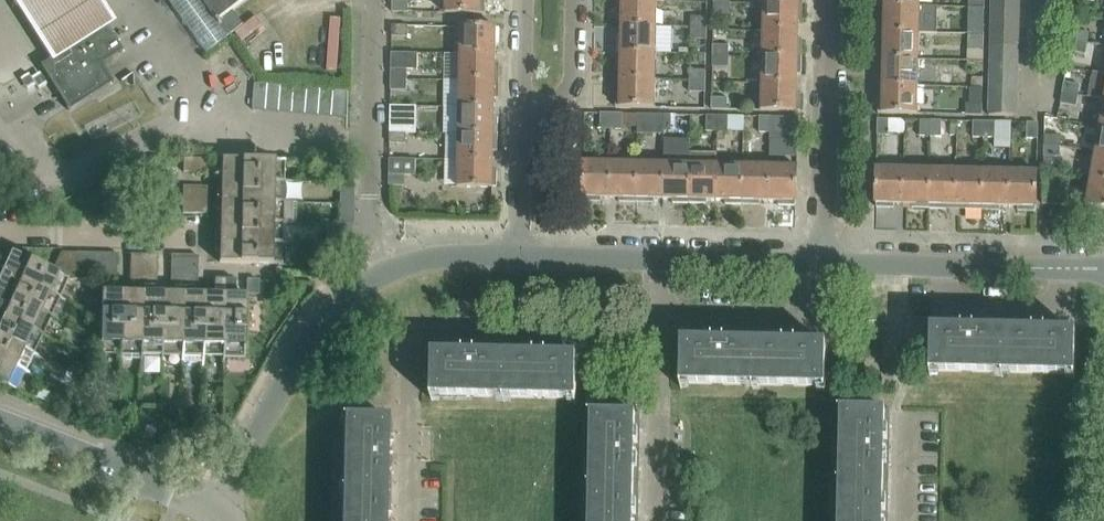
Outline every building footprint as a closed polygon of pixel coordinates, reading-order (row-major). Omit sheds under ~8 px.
[(50,59),(106,24),(113,20),(100,0),(13,0),(25,19),(50,59)] [(203,0),(164,0),(204,55),(229,36),(203,0)] [(229,36),(244,25),(233,10),(246,0),(203,0),(229,36)] [(249,24),(277,12),(271,0),(253,0),(240,5),(249,24)] [(446,12),(485,13),(486,0),(446,0),(446,12)] [(922,0),(881,0),(881,7),(921,8),(922,0)] [(986,0),(969,0),(969,8),(986,8),(986,0)] [(1020,0),(992,0),(991,46),(1019,47),(1020,0)] [(409,1),(393,1),(393,12),(409,12),(409,1)] [(656,28),(657,2),(616,1),(615,19),(619,19),(619,27),(656,28)] [(730,14),(730,3),(714,3),(714,14),(730,14)] [(804,24),(805,6),(765,5),(764,32),(800,33),(800,24),(804,24)] [(881,7),(880,25),(884,25),(884,33),(921,34),(936,35),(936,8),(921,8),(881,7)] [(986,19),(986,8),(969,8),(969,19),(986,19)] [(708,28),(708,17),(691,17),(691,28),(708,28)] [(50,59),(40,65),(61,99),(68,110),(113,82),(107,71),(102,64),(123,51),(106,24),(50,59)] [(409,26),(393,25),(392,36),(409,37),(409,26)] [(500,45),(500,29),(496,29),(496,27),(461,26),(460,54),(497,55),(497,45),(500,45)] [(655,54),(656,28),(619,27),(619,36),(615,36),(614,53),(655,54)] [(707,39),(708,28),(691,28),(691,38),(707,39)] [(1088,32),(1073,30),(1071,41),(1087,44),(1088,32)] [(803,59),(804,42),(799,42),(800,33),(764,32),(764,58),(803,59)] [(920,61),(921,34),(884,33),(884,42),(880,42),(879,60),(920,61)] [(985,62),(985,35),(969,34),(968,62),(985,62)] [(1086,54),(1087,44),(1071,41),(1069,52),(1086,54)] [(729,45),(713,45),(713,56),(729,56),(729,45)] [(1016,117),(1019,47),(991,46),(988,116),(1016,117)] [(419,54),(392,53),(392,78),(408,79),(408,70),(418,69),(419,54)] [(654,81),(655,54),(614,53),(613,71),(618,71),(617,80),(654,81)] [(499,81),(499,64),(496,64),(497,55),(460,54),(460,80),(499,81)] [(729,67),(729,56),(713,56),(713,67),(729,67)] [(803,77),(803,59),(764,58),(764,85),(799,86),(799,77),(803,77)] [(919,87),(920,61),(879,60),(879,78),(882,78),(882,86),(919,87)] [(985,72),(985,62),(968,62),(967,71),(985,72)] [(1067,68),(1065,82),(1063,93),(1079,96),(1081,85),(1084,71),(1067,68)] [(706,81),(706,70),(689,70),(689,81),(706,81)] [(408,91),(408,79),(392,78),(391,90),(408,91)] [(498,98),(499,81),(460,80),(459,106),(496,107),(496,98),(498,98)] [(653,107),(654,81),(617,80),(617,90),(612,90),(611,106),(653,107)] [(706,92),(706,81),(689,81),(689,92),(706,92)] [(255,83),(253,110),(266,111),(268,84),(255,83)] [(268,84),(266,111),(279,112),(281,85),(268,84)] [(281,85),(279,112),(292,113),(295,87),(281,85)] [(802,112),(802,95),(798,95),(799,86),(764,85),(763,111),(802,112)] [(918,114),(919,87),(882,86),(882,95),(879,95),(878,113),(918,114)] [(295,87),(292,113),(305,114),(308,88),(295,87)] [(308,88),(305,114),(319,115),(321,89),(308,88)] [(321,89),(319,115),(332,117),(334,90),(321,89)] [(334,90),(332,117),(345,118),(347,91),(334,90)] [(1076,106),(1079,96),(1063,93),(1061,104),(1076,106)] [(750,109),(750,95),(732,95),(732,110),(750,109)] [(728,98),(712,98),(712,109),(728,109),(728,98)] [(984,115),(984,104),(967,104),(967,115),(984,115)] [(418,106),(391,106),(390,131),(407,131),(407,123),(417,123),(418,106)] [(498,134),(498,117),(495,117),(496,107),(459,106),(458,133),(498,134)] [(612,130),(612,113),(601,113),(601,129),(612,130)] [(622,130),(623,114),(612,113),(612,130),(622,130)] [(663,134),(664,115),(638,114),(638,134),(663,134)] [(691,130),(692,115),(676,115),(664,115),(663,134),(665,134),(665,131),(675,131),(675,129),(691,130)] [(717,132),(718,115),(707,115),(706,132),(717,132)] [(745,131),(745,116),(718,115),(717,132),(728,132),(728,131),(745,131)] [(770,132),(771,116),(760,116),(760,132),(770,132)] [(798,139),(799,117),(771,116),(770,132),(770,139),(798,139)] [(906,132),(905,120),(878,119),(878,135),(889,136),(890,132),(906,132)] [(931,137),(931,120),(920,120),(920,136),(931,137)] [(942,137),(942,120),(931,120),(931,137),(942,137)] [(984,137),(984,121),(974,121),(973,137),(984,137)] [(995,137),(995,121),(984,121),(984,137),(995,137)] [(1039,138),(1039,122),(1028,122),(1027,139),(1039,138)] [(407,144),(407,131),(390,131),(390,143),(407,144)] [(497,151),(498,134),(458,133),(458,159),(494,160),(494,151),(497,151)] [(1045,135),(1044,146),(1061,146),(1061,136),(1045,135)] [(1060,171),(1060,157),(1061,146),(1044,146),(1044,171),(1060,171)] [(1096,152),(1091,178),(1103,180),(1103,153),(1096,152)] [(691,153),(691,164),(690,203),(707,204),(707,199),(717,200),(717,165),(717,153),(691,153)] [(210,173),(210,160),(185,159),(184,173),(210,173)] [(284,181),(285,163),(297,164),(297,162),(217,159),(217,181),(285,182),(296,183),(296,181),(284,181)] [(417,159),(390,159),(389,186),(406,186),(406,175),(417,175),(417,159)] [(496,186),(497,170),(494,169),(494,160),(458,159),(457,187),(493,187),(493,186),(496,186)] [(610,197),(611,162),(584,161),(583,198),(585,198),(585,200),(601,201),(601,197),(610,197)] [(637,202),(638,162),(611,162),(610,197),(619,198),(619,202),(637,202)] [(663,199),(664,163),(638,162),(637,202),(654,203),(654,198),(663,199)] [(690,203),(691,164),(664,163),(663,199),(672,199),(672,203),(690,203)] [(743,205),(744,165),(717,165),(717,200),(726,200),(726,204),(743,205)] [(770,201),(770,166),(744,165),(743,205),(761,205),(761,201),(770,201)] [(797,204),(798,167),(770,166),(770,201),(778,201),(778,206),(795,207),(796,203),(797,204)] [(903,204),(904,169),(877,168),(876,205),(877,205),(877,207),(894,208),(894,204),(903,204)] [(929,208),(930,170),(904,169),(903,204),(912,205),(912,208),(929,208)] [(956,206),(957,171),(930,170),(929,208),(947,209),(947,205),(956,206)] [(983,210),(984,171),(957,171),(956,206),(966,206),(966,209),(983,210)] [(1009,207),(1010,172),(984,171),(983,210),(1000,210),(1000,206),(1009,207)] [(1037,173),(1010,172),(1009,207),(1018,207),(1018,211),(1035,211),(1035,208),(1036,208),(1037,173)] [(1091,178),(1086,205),(1103,208),(1103,180),(1091,178)] [(284,202),(285,182),(217,181),(216,201),(284,202)] [(209,201),(210,187),(184,186),(184,201),(209,201)] [(1044,193),(1044,204),(1059,204),(1059,193),(1044,193)] [(209,214),(209,201),(184,201),(184,213),(209,214)] [(216,201),(216,221),(284,222),(295,222),(296,202),(284,202),(216,201)] [(283,243),(284,223),(295,223),(295,222),(284,222),(216,221),(216,242),(283,243)] [(295,243),(283,243),(216,242),(215,252),(219,253),(219,262),(294,265),(294,264),(283,263),(283,244),(295,245),(295,243)] [(76,281),(76,254),(62,253),(53,273),(68,280),(70,281),(76,281)] [(53,273),(12,254),(8,263),(4,261),(0,270),(0,271),(60,298),(68,280),(53,273)] [(89,281),(90,254),(76,254),(76,281),(89,281)] [(101,281),(102,254),(90,254),(89,281),(101,281)] [(117,281),(117,254),(102,254),(101,281),(117,281)] [(144,282),(144,254),(131,254),(131,281),(144,282)] [(157,282),(158,255),(144,254),(144,282),(157,282)] [(185,282),(185,255),(172,255),(172,282),(185,282)] [(198,255),(197,255),(185,255),(185,282),(198,282),(198,255)] [(0,271),(0,294),(51,317),(59,300),(77,308),(77,306),(60,298),(0,271)] [(225,358),(225,279),(214,279),(214,290),(204,289),(204,294),(204,357),(223,358),(223,376),(224,376),(225,358)] [(244,377),(245,295),(236,295),(236,279),(225,279),(225,358),(243,358),(242,377),(244,377)] [(122,356),(123,293),(124,288),(113,288),(101,288),(100,373),(102,373),(102,356),(121,356),(121,374),(122,374),(123,356),(122,356)] [(142,357),(144,289),(124,288),(123,293),(122,356),(123,356),(141,356),(140,375),(142,375),(142,357)] [(163,357),(164,294),(164,289),(144,289),(142,357),(162,357),(161,375),(163,375),(163,357)] [(183,357),(184,289),(164,289),(164,294),(163,357),(182,357),(181,375),(183,376),(183,357)] [(204,357),(204,294),(204,289),(184,289),(183,357),(202,357),(202,376),(203,376),(204,357)] [(0,294),(0,316),(43,336),(51,319),(68,327),(68,325),(51,317),(0,294)] [(0,316),(0,339),(34,355),(42,337),(60,346),(60,344),(43,336),(0,316)] [(1004,377),(1005,325),(932,322),(931,375),(933,375),(933,370),(1003,372),(1003,377),(1004,377)] [(1076,379),(1078,327),(1005,325),(1004,377),(1005,377),(1005,372),(1075,375),(1074,379),(1076,379)] [(753,389),(754,337),(682,335),(681,388),(683,388),(683,383),(752,385),(752,389),(753,389)] [(825,390),(826,338),(754,337),(753,389),(754,389),(754,384),(823,385),(823,390),(825,390)] [(0,339),(0,361),(26,373),(34,356),(51,364),(52,363),(34,355),(0,339)] [(503,402),(504,349),(432,348),(431,400),(433,400),(433,395),(503,396),(502,402),(503,402)] [(574,403),(576,403),(577,351),(504,349),(503,402),(504,402),(504,396),(574,398),(574,403)] [(0,361),(0,384),(35,400),(35,399),(18,391),(25,374),(43,383),(43,381),(26,373),(0,361)] [(890,480),(892,408),(839,407),(839,408),(844,408),(843,480),(837,479),(837,480),(890,480)] [(639,484),(640,413),(640,412),(588,411),(588,412),(592,413),(591,483),(587,483),(639,484)] [(390,491),(392,419),(339,418),(339,420),(343,420),(341,489),(338,489),(337,490),(390,491)] [(890,480),(837,480),(837,481),(843,481),(842,520),(889,520),(890,480)] [(639,484),(587,483),(587,484),(591,484),(590,520),(638,520),(639,484)] [(390,491),(337,490),(337,491),(341,491),(340,520),(389,520),(390,491)]
